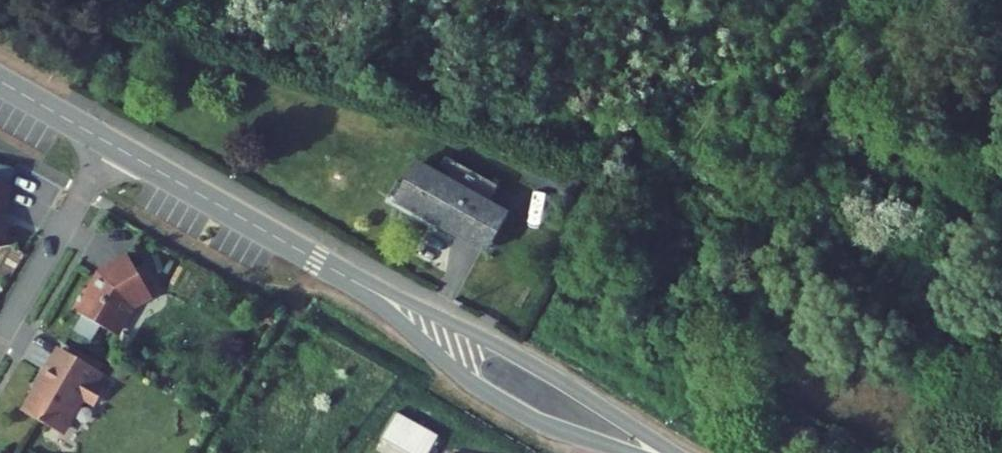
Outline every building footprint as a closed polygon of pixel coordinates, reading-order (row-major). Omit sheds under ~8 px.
[(425,160),(427,156),(424,154),(401,190),(404,192),(411,182),(425,160)] [(509,208),(427,156),(425,160),(506,211),(509,208)] [(425,160),(411,182),(466,216),(463,221),(489,237),(506,211),(425,160)] [(466,216),(411,182),(404,192),(486,243),(489,237),(463,221),(466,216)] [(10,187),(0,184),(0,249),(10,247),(4,224),(3,225),(0,216),(1,212),(4,213),(10,187)] [(514,211),(509,208),(506,211),(489,237),(486,243),(491,247),(514,211)] [(85,289),(73,310),(113,334),(130,305),(135,302),(141,305),(152,298),(150,294),(147,289),(156,284),(145,267),(136,272),(127,255),(102,269),(104,273),(100,275),(90,292),(85,289)] [(101,373),(61,350),(24,413),(58,433),(79,397),(95,406),(105,388),(95,383),(101,373)] [(438,431),(394,411),(380,441),(406,452),(428,452),(438,431)]
